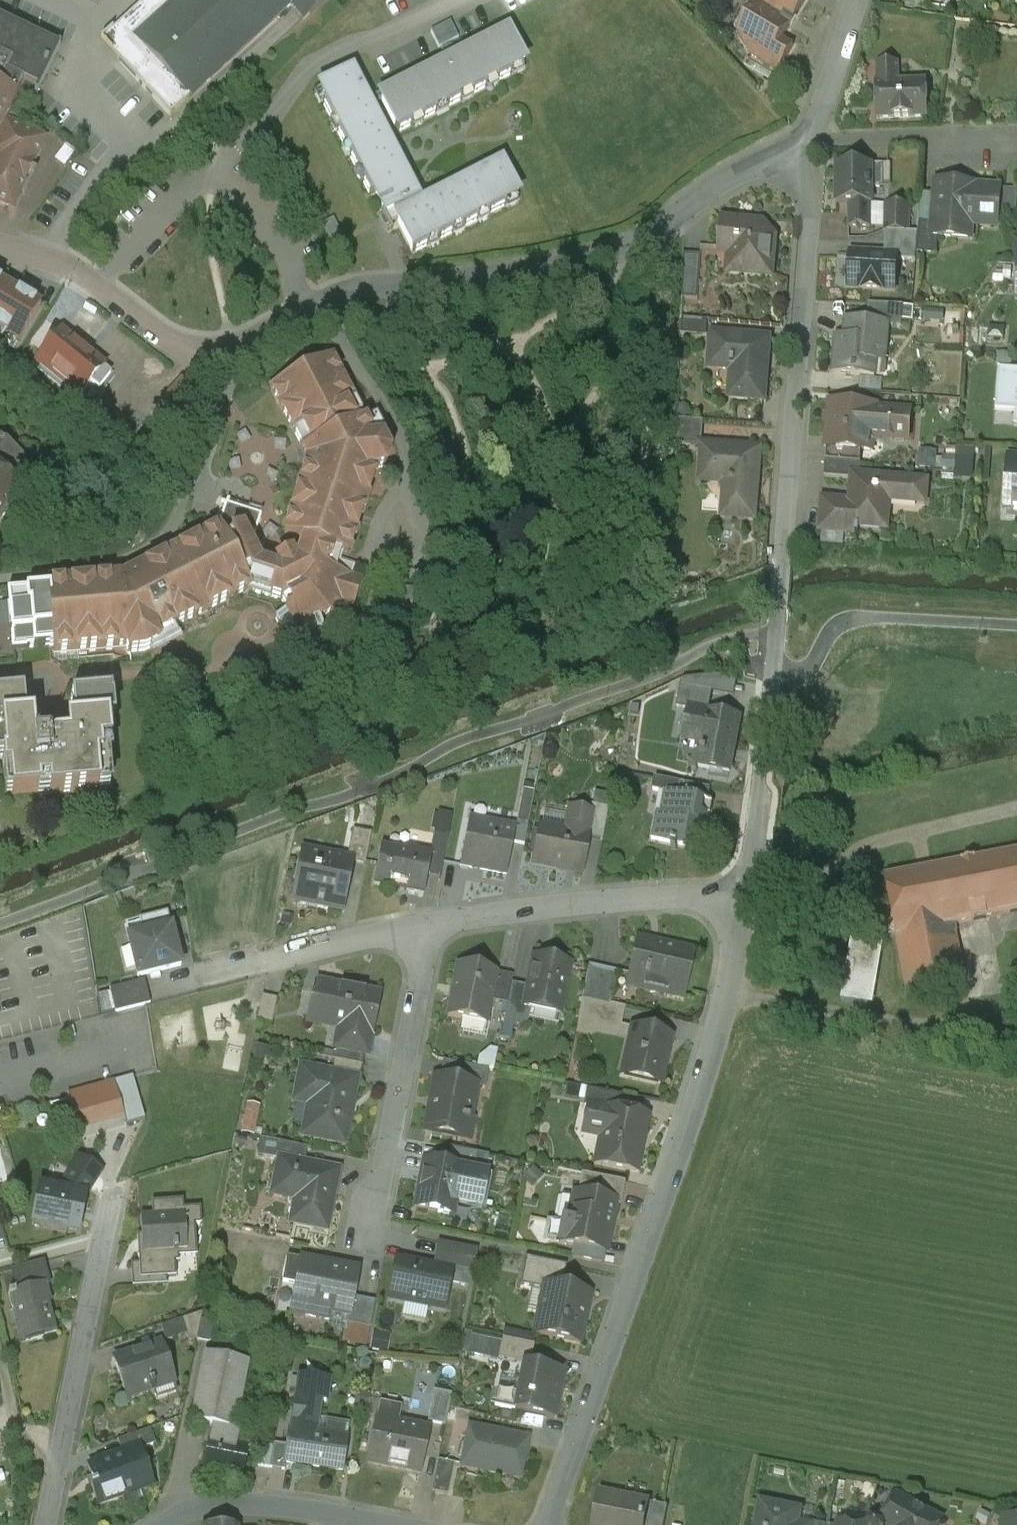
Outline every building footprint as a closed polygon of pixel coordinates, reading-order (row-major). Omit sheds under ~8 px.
[(101,43),(171,116),(194,96),(291,7),(305,22),(329,0),(146,0),(101,43)] [(755,5),(753,4),(747,15),(747,19),(746,20),(743,21),(737,32),(738,34),(751,56),(778,72),(794,47),(783,40),(807,0),(758,0),(755,5)] [(0,20),(0,58),(12,63),(6,75),(23,83),(37,90),(57,48),(0,20)] [(435,31),(443,47),(463,37),(455,21),(435,31)] [(484,41),(368,100),(372,107),(382,103),(397,133),(412,125),(409,119),(419,114),(422,120),(437,113),(434,107),(444,102),(447,108),(462,100),(459,94),(469,89),(472,95),(487,87),(484,81),(494,76),(497,82),(512,74),(509,68),(519,63),(522,69),(524,68),(521,62),(524,61),(508,29),(484,41)] [(8,115),(23,83),(6,75),(12,63),(0,58),(0,131),(8,115)] [(898,64),(876,65),(877,85),(898,84),(898,64)] [(368,100),(352,69),(320,86),(322,89),(316,92),(317,93),(323,90),(328,101),(322,104),(331,121),(337,118),(342,128),(336,131),(344,146),(350,143),(355,153),(349,156),(357,171),(363,168),(368,178),(362,181),(370,196),(375,193),(387,215),(385,216),(383,212),(381,213),(383,217),(379,219),(381,222),(384,229),(388,227),(391,231),(392,230),(390,226),(397,222),(413,254),(428,246),(425,240),(435,235),(438,241),(453,233),(450,227),(460,222),(463,228),(478,220),(475,215),(485,210),(488,215),(506,206),(503,200),(514,195),(516,201),(518,200),(515,194),(518,193),(502,161),(421,202),(418,196),(372,107),(368,100)] [(877,85),(876,85),(876,119),(926,118),(925,84),(898,84),(877,85)] [(5,123),(0,132),(0,205),(5,207),(15,204),(43,141),(5,123)] [(883,165),(872,165),(872,167),(872,188),(883,188),(883,165)] [(872,167),(837,167),(837,205),(849,205),(849,229),(871,229),(871,205),(872,188),(872,167)] [(974,187),(937,184),(933,225),(932,239),(939,240),(957,241),(958,226),(997,229),(1000,191),(974,189),(974,187)] [(909,206),(886,206),(885,234),(908,234),(909,206)] [(333,219),(321,225),(336,255),(348,249),(333,219)] [(762,227),(722,223),(719,251),(721,251),(722,246),(736,247),(735,270),(731,270),(731,272),(768,276),(772,241),(762,227)] [(933,225),(920,224),(919,235),(917,255),(938,257),(939,240),(932,239),(933,225)] [(885,234),(885,258),(897,259),(897,262),(916,263),(917,255),(919,235),(908,234),(885,234)] [(699,256),(682,256),(680,300),(696,300),(699,256)] [(885,258),(852,256),(850,290),(895,292),(897,262),(897,259),(885,258)] [(903,308),(869,306),(868,324),(889,326),(889,329),(901,330),(903,308)] [(708,323),(679,320),(679,335),(707,337),(708,323)] [(868,324),(847,323),(845,341),(837,340),(834,376),(875,381),(875,379),(872,379),(873,364),(885,365),(889,329),(889,326),(868,324)] [(111,373),(61,335),(38,364),(81,397),(92,383),(99,389),(111,373)] [(768,340),(714,336),(710,368),(733,371),(731,400),(763,402),(768,340)] [(331,358),(271,389),(304,452),(306,468),(284,535),(302,541),(342,555),(347,556),(375,470),(384,469),(389,454),(381,439),(373,440),(331,358)] [(999,372),(996,413),(1015,415),(1016,415),(1016,373),(999,372)] [(875,409),(831,405),(827,450),(830,450),(863,453),(865,453),(867,439),(908,442),(910,415),(875,412),(875,409)] [(703,423),(676,421),(675,436),(702,438),(703,423)] [(0,441),(0,473),(9,480),(24,458),(0,441)] [(759,452),(700,447),(698,482),(732,485),(730,519),(754,520),(759,452)] [(960,448),(960,480),(980,481),(980,448),(960,448)] [(863,453),(830,450),(829,464),(861,467),(863,453)] [(941,470),(941,453),(924,452),(924,469),(941,470)] [(829,464),(826,464),(825,480),(852,482),(859,483),(859,479),(861,467),(829,464)] [(1009,464),(1005,509),(1016,510),(1016,465),(1009,464)] [(23,490),(9,480),(0,473),(0,521),(23,490)] [(859,483),(852,482),(851,504),(823,501),(820,533),(855,536),(856,528),(887,531),(889,511),(884,511),(885,502),(925,506),(927,484),(859,479),(859,483)] [(262,512),(226,501),(221,504),(212,530),(213,532),(218,530),(223,540),(242,530),(251,548),(262,512)] [(213,532),(123,579),(47,586),(48,592),(6,595),(11,651),(53,647),(53,653),(125,646),(128,654),(144,652),(158,645),(156,637),(247,591),(223,540),(218,530),(213,532)] [(242,530),(223,540),(247,591),(281,602),(286,612),(274,618),(288,646),(323,628),(319,619),(328,614),(332,604),(351,610),(360,582),(350,579),(354,569),(339,564),(342,555),(302,541),(296,562),(295,563),(291,555),(275,562),(279,570),(278,571),(260,565),(251,548),(242,530)] [(714,693),(682,687),(678,708),(689,711),(690,709),(710,713),(714,693)] [(34,743),(31,720),(25,721),(23,694),(0,697),(0,749),(1,749),(4,784),(10,784),(12,796),(49,793),(49,795),(99,790),(98,785),(110,784),(106,747),(109,746),(106,712),(112,712),(110,694),(70,697),(73,724),(66,725),(68,740),(34,743)] [(710,713),(690,709),(689,711),(685,735),(704,739),(698,768),(730,774),(741,719),(710,713)] [(681,785),(656,779),(653,791),(665,794),(679,797),(681,785)] [(710,790),(681,785),(679,797),(708,802),(710,790)] [(679,797),(665,794),(660,816),(657,815),(652,840),(673,844),(672,846),(678,847),(678,845),(699,849),(704,826),(707,827),(712,803),(708,802),(679,797)] [(532,805),(521,803),(517,822),(528,825),(532,805)] [(608,808),(592,805),(590,813),(592,813),(587,838),(588,838),(602,841),(608,808)] [(571,811),(567,833),(539,828),(532,864),(557,869),(558,867),(578,871),(578,873),(581,874),(588,838),(587,838),(592,813),(590,813),(569,809),(569,810),(571,811)] [(515,829),(469,820),(459,867),(506,876),(512,844),(515,829)] [(528,825),(517,822),(515,829),(512,844),(524,846),(528,825)] [(371,835),(352,831),(347,861),(351,862),(351,863),(365,866),(371,835)] [(448,837),(434,834),(430,853),(431,853),(427,875),(440,877),(448,837)] [(407,851),(381,846),(373,885),(420,894),(425,874),(427,875),(431,853),(430,853),(407,849),(407,851)] [(347,861),(301,852),(296,879),(302,880),(299,900),(324,904),(324,907),(342,910),(351,863),(351,862),(347,861)] [(886,877),(897,935),(954,925),(1016,913),(1016,852),(886,877)] [(954,925),(897,935),(908,995),(965,985),(954,925)] [(171,927),(128,938),(137,977),(181,966),(171,927)] [(691,953),(637,940),(627,981),(664,990),(663,994),(681,998),(691,953)] [(551,963),(533,960),(528,988),(524,1010),(529,1011),(530,1007),(559,1012),(567,965),(552,962),(551,963)] [(588,966),(582,999),(597,1002),(603,969),(588,966)] [(495,974),(458,967),(448,1017),(485,1024),(490,1001),(495,974)] [(513,977),(495,974),(490,1001),(507,1005),(511,985),(513,977)] [(1002,977),(1005,996),(1016,994),(1016,974),(1002,977)] [(145,981),(110,990),(116,1013),(151,1004),(145,981)] [(378,996),(318,985),(316,1000),(312,999),(307,1023),(338,1029),(334,1049),(364,1054),(367,1055),(378,996)] [(528,988),(511,985),(507,1005),(503,1024),(525,1029),(529,1011),(524,1010),(528,988)] [(275,1000),(262,997),(257,1021),(271,1024),(275,1000)] [(597,1002),(582,999),(577,1020),(620,1029),(624,1007),(597,1002)] [(671,1039),(631,1030),(621,1077),(660,1085),(671,1039)] [(364,1054),(334,1049),(332,1060),(335,1061),(362,1066),(364,1054)] [(362,1066),(335,1061),(332,1075),(355,1080),(355,1081),(359,1082),(363,1066),(362,1066)] [(489,1070),(444,1061),(441,1079),(476,1086),(476,1088),(486,1089),(489,1070)] [(332,1075),(300,1069),(294,1101),(309,1104),(303,1135),(342,1143),(355,1081),(355,1080),(332,1075)] [(441,1079),(436,1079),(426,1131),(461,1138),(464,1123),(473,1124),(474,1120),(470,1120),(476,1088),(476,1086),(441,1079)] [(114,1084),(67,1097),(74,1119),(120,1106),(114,1084)] [(622,1096),(587,1089),(583,1107),(588,1108),(589,1106),(619,1112),(622,1096)] [(247,1131),(260,1132),(262,1103),(249,1102),(247,1131)] [(619,1112),(589,1106),(588,1108),(584,1129),(602,1133),(596,1164),(636,1172),(647,1117),(619,1112)] [(307,1149),(276,1143),(272,1159),(279,1161),(304,1166),(304,1164),(307,1149)] [(478,1154),(448,1148),(444,1166),(461,1170),(461,1171),(474,1174),(478,1154)] [(338,1171),(304,1164),(304,1166),(279,1161),(272,1195),(296,1199),(291,1222),(327,1228),(334,1194),(332,1194),(335,1173),(338,1173),(338,1171)] [(444,1166),(425,1161),(415,1208),(437,1212),(440,1200),(455,1203),(461,1171),(461,1170),(444,1166)] [(625,1183),(581,1174),(577,1196),(617,1204),(617,1206),(621,1207),(625,1183)] [(577,1196),(574,1195),(569,1224),(565,1224),(565,1226),(562,1225),(559,1242),(606,1251),(612,1218),(614,1219),(617,1206),(617,1204),(577,1196)] [(183,1201),(152,1202),(153,1216),(141,1217),(143,1253),(139,1253),(139,1265),(131,1265),(132,1287),(167,1285),(167,1279),(176,1278),(175,1264),(179,1264),(178,1259),(197,1257),(195,1227),(201,1226),(200,1209),(184,1210),(183,1201)] [(0,1249),(0,1274),(16,1270),(10,1246),(0,1249)] [(357,1271),(302,1260),(287,1257),(282,1283),(297,1286),(292,1314),(311,1317),(311,1318),(328,1321),(330,1312),(346,1316),(348,1316),(352,1298),(357,1271)] [(566,1266),(525,1259),(520,1287),(544,1291),(545,1288),(561,1290),(566,1266)] [(44,1262),(17,1270),(22,1291),(14,1293),(8,1294),(22,1343),(56,1333),(44,1287),(50,1285),(44,1262)] [(451,1272),(399,1263),(393,1297),(445,1306),(451,1272)] [(589,1297),(561,1290),(545,1288),(544,1291),(535,1335),(579,1344),(589,1297)] [(375,1302),(352,1298),(348,1316),(346,1316),(345,1324),(367,1329),(370,1329),(375,1302)] [(182,1321),(160,1328),(166,1343),(187,1336),(182,1321)] [(226,1327),(201,1321),(197,1343),(210,1345),(210,1344),(222,1347),(226,1327)] [(367,1329),(346,1325),(345,1332),(343,1342),(364,1345),(367,1329)] [(501,1345),(473,1339),(470,1354),(498,1359),(501,1345)] [(534,1346),(502,1340),(501,1345),(498,1359),(514,1363),(515,1356),(531,1360),(534,1346)] [(162,1346),(144,1352),(144,1353),(114,1363),(126,1400),(149,1393),(151,1397),(154,1396),(151,1388),(172,1381),(162,1346)] [(246,1367),(206,1358),(192,1424),(216,1430),(232,1433),(232,1431),(246,1367)] [(563,1373),(524,1365),(517,1396),(514,1412),(553,1420),(563,1373)] [(452,1395),(434,1391),(428,1423),(445,1427),(452,1395)] [(517,1396),(497,1391),(494,1407),(514,1412),(517,1396)] [(345,1440),(313,1435),(318,1398),(295,1395),(290,1432),(287,1432),(285,1447),(283,1464),(284,1464),(341,1471),(345,1440)] [(428,1430),(382,1421),(378,1440),(373,1439),(368,1463),(419,1474),(428,1430)] [(528,1439),(469,1427),(461,1467),(520,1480),(528,1439)] [(150,1430),(117,1442),(121,1454),(127,1452),(128,1455),(140,1451),(156,1445),(150,1430)] [(232,1433),(216,1430),(213,1446),(208,1445),(202,1474),(224,1479),(224,1481),(240,1485),(247,1452),(233,1449),(236,1432),(232,1431),(232,1433)] [(285,1447),(273,1446),(273,1449),(268,1471),(283,1473),(284,1464),(283,1464),(285,1447)] [(273,1449),(260,1447),(257,1469),(268,1471),(273,1449)] [(121,1454),(95,1463),(96,1465),(87,1468),(94,1485),(91,1486),(98,1507),(125,1497),(124,1494),(152,1485),(140,1451),(128,1455),(127,1452),(121,1454)] [(453,1465),(438,1462),(431,1494),(446,1497),(453,1465)] [(602,1494),(596,1524),(644,1524),(648,1504),(602,1494)] [(941,1521),(900,1499),(886,1524),(939,1524),(941,1521)] [(648,1504),(644,1524),(664,1524),(668,1508),(648,1504)] [(761,1505),(757,1524),(788,1524),(790,1511),(761,1505)]
